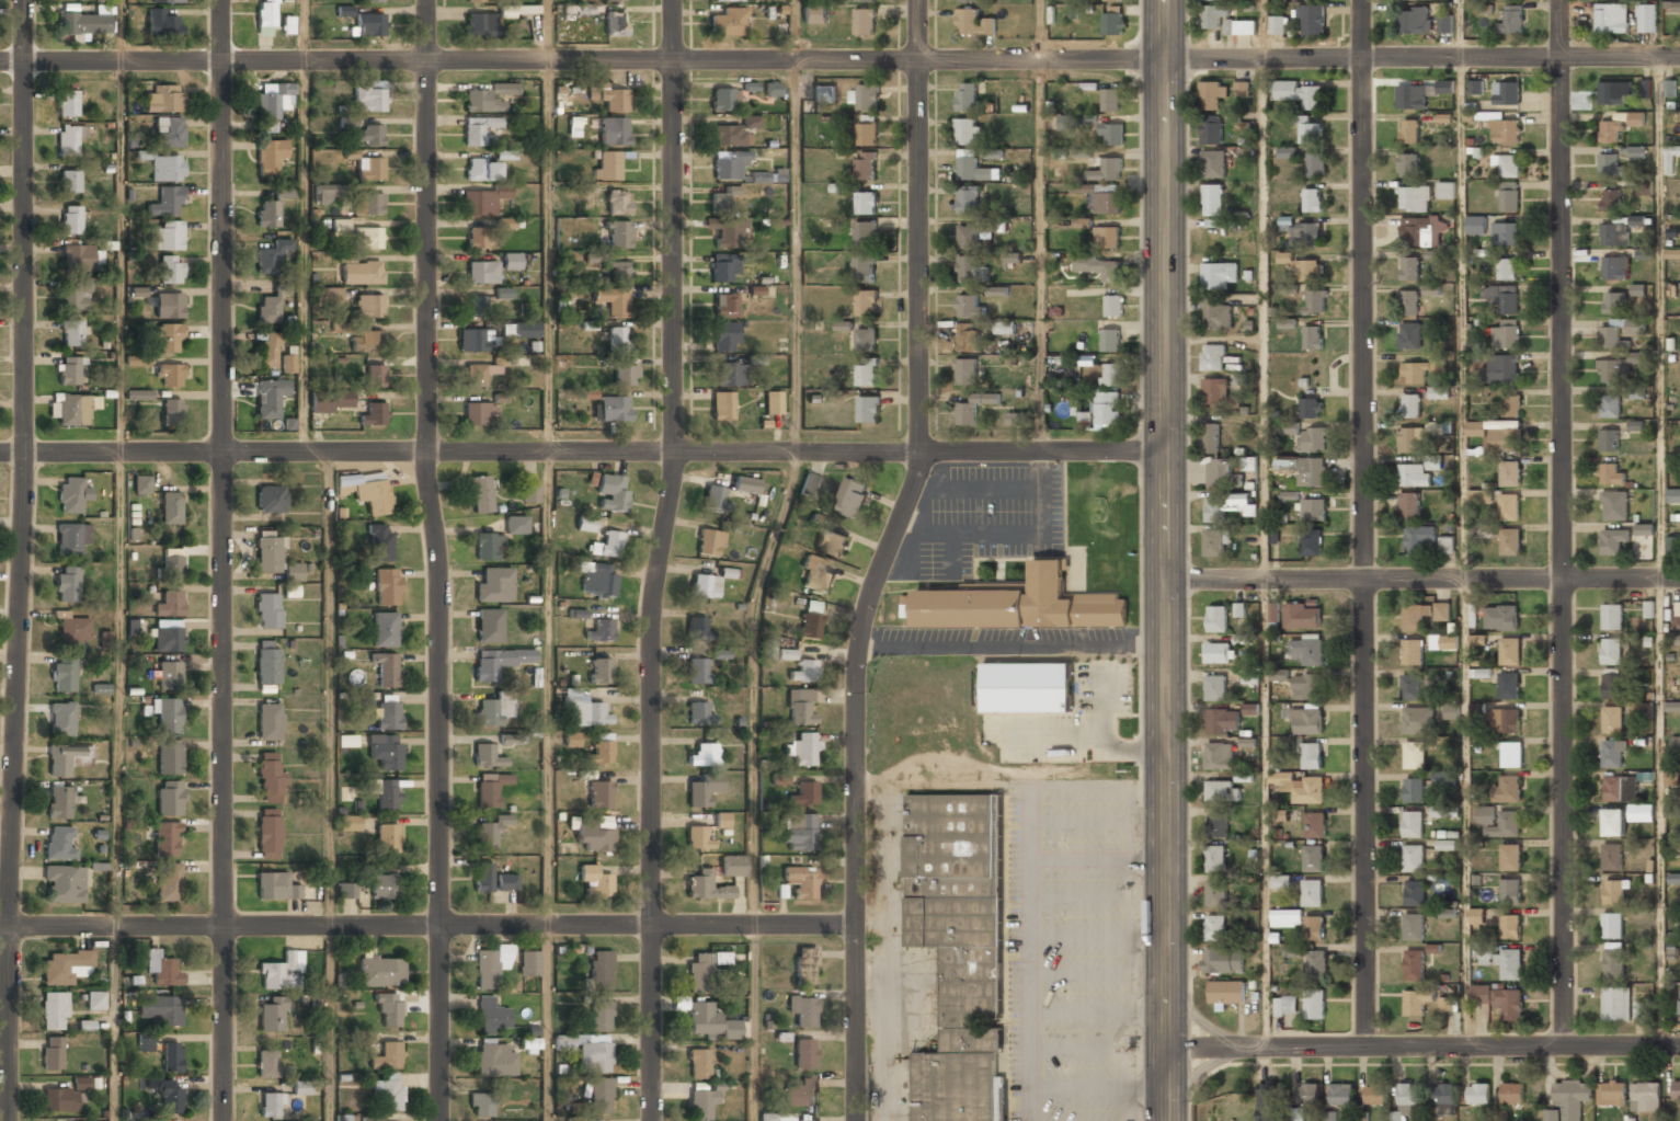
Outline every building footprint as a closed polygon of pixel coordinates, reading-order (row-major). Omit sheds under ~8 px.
[(258,34),(274,35),(275,0),(259,0),(258,34)] [(1670,1),(1670,12),(1679,12),(1679,1),(1670,1)] [(1596,3),(1596,32),(1628,32),(1628,3),(1596,3)] [(1656,3),(1638,3),(1638,33),(1656,33),(1656,3)] [(593,4),(564,5),(564,15),(594,14),(593,4)] [(825,4),(803,4),(803,23),(825,23),(825,4)] [(1228,4),(1200,4),(1200,30),(1220,30),(1220,15),(1228,15),(1228,4)] [(1324,33),(1324,4),(1294,4),(1294,15),(1302,15),(1302,33),(1324,33)] [(1504,21),(1497,21),(1497,32),(1521,32),(1521,4),(1504,4),(1504,21)] [(1102,33),(1124,33),(1124,5),(1102,5),(1102,33)] [(353,6),(337,6),(337,17),(353,16),(353,6)] [(875,7),(855,7),(855,34),(875,34),(875,7)] [(958,7),(958,33),(995,33),(995,18),(979,18),(979,7),(958,7)] [(1398,7),(1398,33),(1430,33),(1430,7),(1398,7)] [(168,15),(168,8),(149,8),(149,36),(182,36),(182,15),(168,15)] [(725,15),(710,15),(710,35),(745,35),(745,8),(725,8),(725,15)] [(625,12),(605,12),(605,35),(625,35),(625,12)] [(495,13),(466,13),(466,35),(495,35),(495,13)] [(57,34),(111,34),(111,14),(57,15),(57,34)] [(355,14),(355,36),(385,36),(385,14),(355,14)] [(1269,15),(1269,33),(1284,33),(1284,15),(1269,15)] [(1452,33),(1452,15),(1439,15),(1439,33),(1452,33)] [(1226,33),(1255,33),(1255,21),(1226,21),(1226,33)] [(1665,94),(1673,95),(1675,80),(1666,79),(1665,94)] [(1199,110),(1223,108),(1223,80),(1198,81),(1199,110)] [(1397,83),(1396,106),(1426,106),(1427,91),(1452,92),(1452,80),(1437,80),(1437,84),(1397,83)] [(1484,95),(1484,80),(1470,80),(1469,94),(1484,95)] [(1630,80),(1599,80),(1599,104),(1630,104),(1630,80)] [(976,81),(958,81),(958,111),(976,111),(976,81)] [(1248,81),(1235,81),(1235,95),(1248,95),(1248,81)] [(1494,81),(1494,103),(1520,103),(1520,81),(1494,81)] [(781,96),(781,82),(766,83),(766,97),(781,96)] [(1303,99),(1303,110),(1322,110),(1322,82),(1276,82),(1276,99),(1303,99)] [(465,91),(466,112),(504,112),(503,95),(517,95),(517,83),(492,83),(492,90),(465,91)] [(607,83),(588,83),(588,101),(604,101),(604,112),(628,112),(628,89),(607,89),(607,83)] [(835,83),(814,83),(814,100),(835,100),(835,83)] [(878,83),(853,83),(853,108),(878,108),(878,83)] [(152,92),(146,92),(146,112),(182,112),(182,84),(152,84),(152,92)] [(354,84),(354,112),(386,112),(386,84),(354,84)] [(278,129),(278,93),(290,93),(290,85),(267,87),(267,92),(258,92),(258,130),(278,129)] [(1119,111),(1119,88),(1102,88),(1102,111),(1119,111)] [(734,89),(711,89),(711,112),(734,112),(734,89)] [(57,90),(57,117),(78,117),(78,90),(57,90)] [(1614,112),(1614,121),(1600,121),(1600,141),(1620,141),(1620,125),(1644,125),(1644,112),(1614,112)] [(1223,114),(1201,114),(1201,144),(1223,144),(1223,114)] [(760,115),(743,116),(743,129),(761,128),(760,115)] [(183,117),(156,117),(156,147),(183,147),(183,117)] [(357,117),(340,117),(340,127),(357,128),(357,117)] [(569,137),(580,137),(581,118),(569,117),(569,137)] [(601,146),(628,146),(628,117),(601,117),(601,146)] [(496,126),(496,118),(465,118),(465,147),(483,147),(483,126),(496,126)] [(976,118),(956,118),(956,144),(976,144),(976,118)] [(1419,118),(1401,118),(1401,144),(1419,144),(1419,118)] [(1518,141),(1518,118),(1490,118),(1490,141),(1518,141)] [(857,146),(877,146),(877,122),(857,122),(857,146)] [(1100,146),(1123,146),(1123,123),(1100,123),(1100,146)] [(1300,142),(1322,142),(1322,123),(1300,123),(1300,142)] [(382,125),(357,125),(357,147),(382,147),(382,125)] [(79,156),(79,126),(57,126),(57,156),(79,156)] [(712,126),(712,147),(748,146),(748,134),(741,134),(741,126),(712,126)] [(258,175),(276,175),(276,161),(287,161),(287,140),(258,140),(258,175)] [(1679,156),(1679,146),(1665,146),(1665,175),(1675,174),(1675,156),(1679,156)] [(1092,157),(1092,147),(1074,147),(1074,158),(1092,157)] [(1297,147),(1279,147),(1279,158),(1297,158),(1297,147)] [(958,180),(997,180),(997,168),(976,168),(976,149),(958,149),(958,180)] [(1202,178),(1225,178),(1225,149),(1202,149),(1202,178)] [(357,151),(344,150),(344,159),(357,159),(357,151)] [(515,150),(496,151),(497,160),(516,159),(515,150)] [(620,181),(620,151),(597,151),(597,181),(620,181)] [(747,151),(715,151),(715,180),(740,180),(740,167),(747,167),(747,151)] [(876,180),(876,151),(856,151),(856,180),(876,180)] [(1325,174),(1325,152),(1307,152),(1307,174),(1325,174)] [(1618,153),(1599,153),(1599,175),(1618,175),(1618,153)] [(183,181),(183,155),(150,155),(150,181),(183,181)] [(1416,175),(1416,155),(1398,155),(1398,175),(1416,175)] [(1499,155),(1499,176),(1518,176),(1518,155),(1499,155)] [(1120,157),(1099,157),(1099,169),(1087,169),(1087,180),(1120,180),(1120,157)] [(382,158),(357,158),(357,181),(382,181),(382,158)] [(499,161),(466,160),(466,181),(499,181),(499,161)] [(80,171),(60,171),(60,193),(80,193),(80,171)] [(1652,181),(1637,182),(1638,195),(1653,194),(1652,181)] [(1223,215),(1223,183),(1202,183),(1202,215),(1223,215)] [(1439,197),(1454,197),(1454,183),(1439,183),(1439,197)] [(1517,183),(1500,183),(1500,210),(1518,210),(1517,183)] [(959,213),(980,213),(980,184),(959,184),(959,213)] [(1083,185),(1073,184),(1072,192),(1082,193),(1083,185)] [(330,198),(345,198),(345,185),(314,185),(315,204),(330,203),(330,198)] [(147,215),(182,215),(182,186),(159,186),(159,204),(147,204),(147,215)] [(712,213),(735,213),(735,186),(724,186),(724,193),(712,193),(712,213)] [(1430,186),(1401,186),(1401,211),(1430,211),(1430,186)] [(1322,210),(1321,187),(1303,188),(1304,211),(1322,210)] [(1119,213),(1119,188),(1095,188),(1095,213),(1119,213)] [(1620,209),(1620,188),(1602,188),(1602,209),(1620,209)] [(276,190),(276,201),(258,201),(258,228),(279,227),(278,197),(289,197),(289,190),(276,190)] [(464,190),(464,215),(495,215),(495,197),(511,197),(511,190),(464,190)] [(630,190),(607,190),(607,215),(630,215),(630,190)] [(877,191),(856,191),(856,214),(877,214),(877,191)] [(354,215),(382,215),(382,194),(354,194),(354,215)] [(80,206),(62,206),(62,229),(80,229),(80,206)] [(1487,234),(1487,216),(1467,216),(1467,234),(1487,234)] [(1403,217),(1403,245),(1425,245),(1425,231),(1431,231),(1431,217),(1403,217)] [(516,230),(516,218),(499,218),(499,229),(516,230)] [(1092,218),(1075,218),(1075,228),(1092,228),(1092,218)] [(1600,244),(1628,244),(1628,231),(1644,231),(1644,218),(1600,219),(1600,244)] [(332,236),(350,237),(351,220),(332,219),(332,236)] [(156,231),(156,249),(183,249),(183,220),(161,220),(161,231),(156,231)] [(631,220),(608,220),(608,249),(631,249),(631,220)] [(717,220),(717,249),(740,249),(740,220),(717,220)] [(855,220),(855,244),(876,244),(876,220),(855,220)] [(1321,244),(1321,222),(1292,222),(1292,244),(1321,244)] [(1518,222),(1493,222),(1493,244),(1518,244),(1518,222)] [(959,224),(959,248),(980,248),(980,224),(959,224)] [(1119,247),(1119,227),(1094,227),(1094,247),(1119,247)] [(381,249),(381,228),(353,228),(353,249),(381,249)] [(492,228),(468,228),(468,249),(492,249),(492,228)] [(256,249),(256,274),(279,274),(279,251),(290,251),(290,241),(275,241),(275,249),(256,249)] [(62,245),(62,271),(92,271),(92,245),(62,245)] [(1666,249),(1666,258),(1679,259),(1679,249),(1666,249)] [(1290,259),(1290,253),(1279,252),(1279,261),(1298,262),(1296,279),(1321,281),(1322,260),(1290,259)] [(601,254),(588,253),(588,262),(601,263),(601,254)] [(854,281),(875,281),(875,253),(854,253),(854,281)] [(1006,253),(1005,265),(1022,266),(1022,253),(1006,253)] [(522,268),(522,254),(503,254),(503,268),(522,268)] [(711,261),(711,283),(731,283),(731,272),(739,272),(739,254),(724,254),(724,261),(711,261)] [(180,255),(160,255),(160,284),(180,284),(180,255)] [(958,255),(958,281),(980,281),(980,255),(958,255)] [(1602,255),(1602,279),(1627,279),(1627,255),(1602,255)] [(1073,256),(1073,272),(1102,272),(1102,283),(1120,283),(1120,256),(1073,256)] [(1419,256),(1401,256),(1401,281),(1419,281),(1419,256)] [(1497,258),(1497,279),(1516,279),(1516,258),(1497,258)] [(498,283),(498,262),(468,262),(468,283),(498,283)] [(630,283),(630,262),(607,262),(607,283),(630,283)] [(1202,263),(1202,288),(1227,288),(1227,281),(1238,281),(1238,262),(1202,263)] [(342,284),(382,284),(382,263),(342,263),(342,284)] [(61,309),(89,309),(89,281),(61,281),(61,309)] [(1441,295),(1441,284),(1424,284),(1423,295),(1441,295)] [(1646,295),(1646,284),(1632,284),(1632,295),(1646,295)] [(1496,313),(1518,313),(1518,286),(1483,286),(1483,302),(1496,302),(1496,313)] [(1008,295),(1008,287),(987,287),(987,296),(1008,295)] [(343,288),(316,288),(316,305),(342,306),(343,288)] [(495,300),(513,300),(513,288),(495,288),(495,300)] [(628,318),(628,288),(594,288),(594,302),(607,302),(607,318),(628,318)] [(878,288),(856,288),(856,314),(878,314),(878,288)] [(1325,289),(1305,289),(1305,313),(1325,313),(1325,289)] [(1418,289),(1398,289),(1398,314),(1418,314),(1418,289)] [(1604,312),(1620,312),(1620,291),(1604,291),(1604,312)] [(715,294),(715,317),(736,317),(736,294),(715,294)] [(985,305),(978,305),(978,294),(957,294),(957,317),(985,317),(985,305)] [(183,295),(156,295),(156,318),(183,318),(183,295)] [(384,295),(356,295),(356,317),(384,317),(384,295)] [(1104,295),(1104,317),(1122,317),(1122,295),(1104,295)] [(278,297),(258,297),(258,323),(278,323),(278,297)] [(487,297),(469,297),(469,317),(487,317),(487,297)] [(1230,300),(1204,300),(1204,328),(1230,328),(1230,300)] [(1279,329),(1296,328),(1296,318),(1279,319),(1279,329)] [(1601,325),(1601,346),(1623,346),(1623,333),(1645,333),(1645,318),(1612,318),(1612,325),(1601,325)] [(1518,348),(1518,319),(1504,319),(1504,325),(1492,325),(1492,348),(1518,348)] [(83,320),(62,320),(62,346),(83,346),(83,320)] [(853,321),(836,320),(836,330),(853,330),(853,321)] [(1015,331),(1015,320),(996,320),(996,331),(1015,331)] [(715,322),(715,352),(739,352),(739,322),(715,322)] [(978,322),(959,322),(959,352),(978,352),(978,322)] [(1420,322),(1398,322),(1398,347),(1420,347),(1420,322)] [(182,323),(159,323),(159,352),(182,352),(182,323)] [(514,338),(538,338),(538,323),(514,323),(514,338)] [(1322,348),(1322,325),(1304,325),(1304,348),(1322,348)] [(627,327),(609,327),(609,353),(627,353),(627,327)] [(877,328),(856,328),(856,348),(877,348),(877,328)] [(1119,352),(1119,329),(1101,329),(1101,352),(1119,352)] [(491,340),(483,340),(483,330),(459,330),(459,352),(491,352),(491,340)] [(381,332),(352,332),(352,352),(381,352),(381,332)] [(276,368),(276,333),(259,333),(259,368),(276,368)] [(1223,370),(1223,344),(1201,344),(1201,370),(1223,370)] [(1518,354),(1488,354),(1488,382),(1518,382),(1518,354)] [(150,366),(150,355),(126,356),(126,366),(150,366)] [(283,355),(283,374),(294,374),(294,355),(283,355)] [(79,357),(59,357),(59,386),(79,386),(79,357)] [(976,357),(956,357),(956,385),(976,385),(976,357)] [(856,385),(877,385),(877,359),(856,359),(856,385)] [(1599,359),(1599,381),(1627,381),(1627,359),(1599,359)] [(1403,382),(1427,382),(1427,370),(1441,370),(1441,362),(1403,362),(1403,382)] [(158,363),(158,386),(183,386),(183,363),(158,363)] [(485,386),(485,374),(502,374),(502,363),(466,363),(466,386),(485,386)] [(716,386),(745,386),(745,363),(716,363),(716,386)] [(1121,363),(1102,363),(1102,386),(1121,386),(1121,363)] [(385,385),(385,365),(366,365),(366,385),(385,385)] [(637,386),(637,365),(614,365),(614,386),(637,386)] [(1241,397),(1228,397),(1228,377),(1202,377),(1202,405),(1241,405),(1241,397)] [(279,420),(279,396),(288,396),(288,381),(258,381),(258,420),(279,420)] [(1430,398),(1450,398),(1450,386),(1430,386),(1430,398)] [(1645,399),(1646,387),(1628,386),(1628,398),(1645,399)] [(153,391),(126,390),(126,400),(153,400),(153,391)] [(712,420),(733,420),(733,391),(712,391),(712,420)] [(764,414),(781,414),(781,391),(764,391),(764,414)] [(1120,424),(1120,391),(1094,391),(1094,412),(1081,412),(1081,424),(1120,424)] [(352,409),(352,392),(312,392),(312,409),(352,409)] [(958,402),(957,424),(976,424),(976,404),(999,404),(999,392),(971,392),(971,402),(958,402)] [(1403,416),(1419,416),(1419,393),(1403,393),(1403,416)] [(1502,415),(1520,415),(1520,393),(1502,393),(1502,415)] [(89,425),(89,394),(57,394),(57,425),(89,425)] [(878,394),(858,394),(858,420),(878,420),(878,394)] [(1620,394),(1600,394),(1600,417),(1620,417),(1620,394)] [(598,422),(630,422),(630,397),(598,397),(598,422)] [(1300,417),(1323,417),(1323,397),(1300,397),(1300,417)] [(162,427),(183,427),(183,399),(162,399),(162,427)] [(492,402),(465,402),(465,424),(492,424),(492,402)] [(387,403),(367,403),(367,414),(361,414),(361,425),(387,425),(387,403)] [(1027,413),(1008,413),(1008,425),(1027,425),(1027,413)] [(1280,434),(1299,433),(1298,419),(1280,419),(1280,434)] [(1466,421),(1466,435),(1488,435),(1488,449),(1520,448),(1520,420),(1486,421),(1466,421)] [(1219,423),(1201,423),(1201,453),(1219,453),(1219,423)] [(1422,426),(1398,426),(1398,451),(1422,451),(1422,426)] [(1326,427),(1301,427),(1301,450),(1326,450),(1326,427)] [(1599,430),(1599,450),(1618,450),(1618,430),(1599,430)] [(1442,455),(1427,455),(1427,469),(1442,470),(1442,455)] [(1255,458),(1244,458),(1244,468),(1255,468),(1255,458)] [(1325,458),(1278,458),(1278,471),(1296,471),(1296,485),(1325,485),(1325,458)] [(1208,459),(1208,488),(1232,488),(1232,459),(1208,459)] [(1519,459),(1500,459),(1500,484),(1519,484),(1519,459)] [(1398,485),(1430,485),(1430,468),(1439,468),(1439,462),(1398,462),(1398,485)] [(1599,462),(1599,484),(1623,484),(1623,462),(1599,462)] [(822,478),(805,472),(799,493),(815,497),(822,478)] [(596,508),(626,511),(628,476),(599,473),(596,508)] [(150,493),(150,476),(135,476),(135,493),(150,493)] [(358,482),(357,476),(336,477),(338,494),(354,493),(355,502),(367,501),(369,516),(390,514),(388,480),(358,482)] [(471,514),(492,513),(490,476),(469,477),(471,514)] [(59,513),(82,513),(82,477),(59,477),(59,513)] [(757,479),(735,477),(733,490),(756,492),(757,479)] [(837,513),(861,516),(867,481),(843,477),(837,513)] [(285,512),(285,485),(258,485),(258,512),(285,512)] [(522,503),(539,502),(539,485),(522,485),(522,503)] [(704,507),(723,511),(727,488),(707,485),(704,507)] [(1668,489),(1667,502),(1679,503),(1679,489),(1668,489)] [(1399,519),(1419,519),(1419,491),(1399,491),(1399,519)] [(1470,491),(1470,502),(1489,502),(1489,491),(1470,491)] [(1602,491),(1602,519),(1627,519),(1627,491),(1602,491)] [(161,524),(180,524),(180,492),(161,492),(161,524)] [(1519,519),(1519,493),(1499,493),(1499,519),(1519,519)] [(1205,522),(1226,522),(1226,496),(1205,496),(1205,522)] [(1301,499),(1301,521),(1326,521),(1326,499),(1301,499)] [(595,516),(578,515),(578,529),(594,530),(595,516)] [(526,518),(507,518),(507,534),(526,534),(526,518)] [(57,556),(82,556),(82,523),(57,523),(57,556)] [(1653,523),(1636,524),(1636,535),(1654,535),(1653,523)] [(369,524),(369,560),(392,560),(392,524),(369,524)] [(1477,534),(1490,534),(1490,525),(1477,525),(1477,534)] [(1407,548),(1435,548),(1435,526),(1407,526),(1407,548)] [(695,552),(717,559),(724,534),(702,527),(695,552)] [(815,546),(841,557),(849,538),(823,527),(815,546)] [(1521,553),(1521,527),(1501,527),(1501,553),(1521,553)] [(1204,528),(1204,554),(1226,556),(1227,528),(1204,528)] [(1628,540),(1628,528),(1602,528),(1602,553),(1620,553),(1620,540),(1628,540)] [(602,542),(591,541),(590,554),(620,557),(622,531),(603,530),(602,542)] [(1302,533),(1302,556),(1322,556),(1322,533),(1302,533)] [(476,561),(500,561),(500,534),(476,534),(476,561)] [(1454,536),(1439,536),(1440,554),(1455,553),(1454,536)] [(1667,537),(1667,554),(1679,553),(1679,536),(1667,537)] [(256,573),(282,573),(282,537),(256,537),(256,573)] [(182,576),(182,553),(164,553),(164,576),(182,576)] [(832,585),(821,556),(800,563),(812,593),(832,585)] [(915,591),(915,627),(1127,626),(1127,593),(1065,593),(1065,559),(1031,559),(1031,590),(915,591)] [(617,575),(608,574),(609,563),(578,561),(575,594),(615,597),(617,575)] [(302,564),(285,564),(285,581),(302,581),(302,564)] [(79,602),(79,567),(56,567),(56,602),(79,602)] [(399,568),(375,568),(375,605),(399,605),(399,568)] [(482,568),(482,582),(476,582),(476,602),(511,602),(511,568),(482,568)] [(719,576),(692,574),(690,597),(718,598),(719,576)] [(153,603),(153,616),(183,616),(183,591),(162,591),(162,603),(153,603)] [(279,627),(279,594),(255,594),(255,627),(279,627)] [(823,604),(804,600),(798,637),(816,640),(823,604)] [(1270,622),(1281,622),(1280,602),(1270,602),(1270,622)] [(1235,617),(1246,617),(1246,603),(1235,603),(1235,617)] [(1404,630),(1424,630),(1424,616),(1431,616),(1431,604),(1404,604),(1404,630)] [(1436,618),(1449,618),(1449,604),(1436,604),(1436,618)] [(1602,604),(1602,629),(1622,629),(1622,604),(1602,604)] [(1226,632),(1226,605),(1208,605),(1208,632),(1226,632)] [(1285,605),(1285,628),(1322,628),(1322,605),(1285,605)] [(1518,605),(1485,605),(1485,628),(1518,628),(1518,605)] [(502,609),(478,609),(478,642),(502,642),(502,609)] [(59,610),(59,642),(90,642),(90,618),(70,618),(70,610),(59,610)] [(373,610),(373,645),(397,645),(397,610),(373,610)] [(687,639),(706,639),(706,616),(687,616),(687,639)] [(613,619),(595,619),(595,630),(585,630),(585,641),(613,641),(613,619)] [(153,652),(182,652),(182,621),(153,621),(153,652)] [(101,650),(111,649),(110,632),(100,632),(101,650)] [(1430,649),(1458,649),(1458,635),(1430,635),(1430,649)] [(1486,635),(1470,635),(1470,645),(1486,645),(1486,635)] [(1519,637),(1500,637),(1500,664),(1519,664),(1519,637)] [(1422,638),(1403,638),(1403,664),(1422,664),(1422,638)] [(1621,638),(1602,638),(1602,664),(1621,664),(1621,638)] [(1302,657),(1302,664),(1323,664),(1323,639),(1290,639),(1290,657),(1302,657)] [(1204,642),(1204,662),(1232,662),(1232,642),(1204,642)] [(258,690),(268,690),(268,685),(278,685),(278,647),(258,647),(258,690)] [(794,660),(794,650),(778,649),(778,659),(794,660)] [(475,650),(475,682),(498,682),(498,665),(535,665),(535,650),(475,650)] [(713,659),(730,659),(730,650),(713,650),(713,659)] [(379,664),(379,687),(399,687),(399,653),(372,653),(372,664),(379,664)] [(75,691),(75,655),(54,655),(54,691),(75,691)] [(610,684),(610,659),(590,659),(590,684),(610,684)] [(707,659),(688,659),(688,684),(707,684),(707,659)] [(816,660),(798,660),(798,671),(790,671),(790,682),(816,682),(816,660)] [(180,661),(159,661),(159,689),(180,689),(180,661)] [(1072,662),(982,662),(982,712),(1072,712),(1072,662)] [(1242,683),(1260,684),(1260,669),(1242,668),(1242,683)] [(1270,680),(1289,680),(1289,669),(1270,668),(1270,680)] [(1518,671),(1499,671),(1499,699),(1518,699),(1518,671)] [(1292,698),(1319,698),(1319,673),(1292,673),(1292,698)] [(1402,698),(1420,698),(1420,673),(1402,673),(1402,698)] [(1623,673),(1603,673),(1603,698),(1623,698),(1623,673)] [(1225,700),(1225,675),(1205,675),(1205,700),(1225,700)] [(792,724),(815,724),(815,712),(809,712),(809,690),(792,690),(792,724)] [(157,699),(157,732),(180,732),(180,699),(157,699)] [(502,716),(511,716),(511,700),(475,700),(475,727),(502,727),(502,716)] [(75,701),(50,701),(50,735),(75,735),(75,701)] [(374,730),(400,730),(400,701),(374,701),(374,730)] [(568,725),(610,725),(610,713),(604,713),(604,701),(568,701),(568,725)] [(708,702),(687,702),(687,724),(708,724),(708,702)] [(1668,702),(1668,712),(1679,712),(1679,702),(1668,702)] [(1244,714),(1259,714),(1259,703),(1244,704),(1244,714)] [(258,704),(258,741),(282,741),(282,704),(258,704)] [(1459,719),(1459,711),(1451,711),(1451,706),(1445,706),(1445,719),(1459,719)] [(1602,706),(1602,733),(1623,733),(1623,706),(1602,706)] [(1433,733),(1433,707),(1404,707),(1404,733),(1433,733)] [(1207,733),(1238,733),(1238,709),(1207,709),(1207,733)] [(1292,733),(1322,733),(1322,709),(1292,709),(1292,733)] [(1519,732),(1519,709),(1490,709),(1490,732),(1519,732)] [(580,748),(580,733),(565,732),(565,747),(580,748)] [(793,732),(793,765),(816,765),(816,732),(793,732)] [(501,745),(525,745),(525,734),(501,733),(501,745)] [(400,769),(400,735),(368,735),(368,758),(379,758),(379,769),(400,769)] [(357,747),(357,736),(338,736),(338,747),(357,747)] [(158,775),(182,775),(182,740),(158,740),(158,775)] [(592,766),(612,766),(612,740),(592,740),(592,766)] [(1425,741),(1405,741),(1405,767),(1425,767),(1425,741)] [(1501,767),(1522,767),(1522,741),(1501,741),(1501,767)] [(1623,741),(1602,741),(1602,766),(1623,766),(1623,741)] [(1322,767),(1322,742),(1302,742),(1302,767),(1322,767)] [(1205,769),(1233,769),(1233,743),(1205,743),(1205,769)] [(475,766),(505,766),(505,756),(493,756),(493,744),(475,744),(475,766)] [(688,755),(688,766),(719,766),(719,744),(695,744),(695,755),(688,755)] [(48,777),(69,777),(69,766),(92,766),(92,746),(48,746),(48,777)] [(260,752),(258,803),(281,803),(282,753),(260,752)] [(1293,784),(1294,772),(1270,771),(1269,783),(1293,784)] [(1455,771),(1433,772),(1433,785),(1455,785),(1455,771)] [(478,808),(499,808),(499,783),(511,783),(511,774),(478,774),(478,808)] [(688,808),(709,808),(709,792),(722,792),(722,774),(700,774),(700,782),(688,782),(688,808)] [(772,785),(789,784),(789,774),(772,774),(772,785)] [(1520,801),(1520,775),(1500,775),(1500,787),(1490,787),(1490,801),(1520,801)] [(1604,776),(1604,801),(1634,801),(1634,776),(1604,776)] [(1323,778),(1292,778),(1292,803),(1323,803),(1323,778)] [(1404,802),(1424,802),(1424,778),(1404,778),(1404,802)] [(399,779),(370,779),(370,792),(378,792),(378,809),(399,809),(399,779)] [(158,815),(183,815),(183,780),(158,780),(158,815)] [(612,781),(588,781),(588,809),(612,809),(612,781)] [(798,794),(790,794),(790,807),(818,807),(818,781),(798,781),(798,794)] [(1205,801),(1239,801),(1239,781),(1205,781),(1205,801)] [(48,820),(71,820),(71,787),(48,787),(48,820)] [(1002,793),(906,794),(906,946),(941,946),(942,1052),(914,1052),(914,1120),(1003,1120),(1002,793)] [(1630,820),(1653,820),(1653,804),(1630,804),(1630,820)] [(1460,806),(1431,805),(1431,817),(1460,817),(1460,806)] [(1519,810),(1497,810),(1497,807),(1477,807),(1477,824),(1486,824),(1486,836),(1519,836),(1519,810)] [(1625,835),(1625,809),(1605,809),(1605,835),(1625,835)] [(1275,820),(1289,820),(1289,811),(1276,810),(1275,820)] [(1404,837),(1421,837),(1421,811),(1404,811),(1404,837)] [(716,829),(730,828),(730,812),(716,813),(716,829)] [(1209,837),(1227,837),(1227,812),(1209,812),(1209,837)] [(1325,812),(1305,812),(1305,838),(1325,838),(1325,812)] [(511,824),(511,814),(493,814),(493,823),(477,823),(477,849),(498,849),(498,824),(511,824)] [(784,826),(784,850),(814,850),(814,814),(790,814),(790,826),(784,826)] [(279,816),(258,816),(258,859),(279,859),(279,816)] [(612,830),(593,830),(593,822),(576,822),(576,849),(612,849),(612,830)] [(178,823),(156,823),(156,855),(178,855),(178,823)] [(397,853),(397,823),(376,823),(376,853),(397,853)] [(686,826),(686,850),(706,850),(706,826),(686,826)] [(75,827),(47,827),(47,858),(75,858),(75,827)] [(1422,871),(1422,844),(1404,844),(1404,871),(1422,871)] [(1501,871),(1521,871),(1521,844),(1501,844),(1501,871)] [(1602,844),(1602,871),(1621,871),(1621,844),(1602,844)] [(1225,845),(1205,845),(1205,871),(1225,871),(1225,845)] [(1304,872),(1323,872),(1323,845),(1304,845),(1304,872)] [(743,857),(723,857),(723,874),(743,874),(743,857)] [(475,892),(492,892),(492,862),(475,862),(475,892)] [(182,863),(158,863),(158,901),(182,901),(182,863)] [(612,897),(613,874),(597,874),(597,866),(580,865),(580,884),(590,884),(588,897),(612,897)] [(784,883),(795,884),(793,899),(814,900),(815,869),(784,868),(784,883)] [(83,903),(83,869),(45,869),(45,903),(83,903)] [(1669,884),(1679,884),(1679,873),(1668,874),(1669,884)] [(258,874),(258,900),(295,900),(295,885),(288,885),(288,874),(258,874)] [(372,897),(399,897),(399,874),(372,874),(372,897)] [(517,891),(517,874),(498,874),(498,891),(517,891)] [(687,874),(687,897),(733,897),(733,886),(709,886),(709,874),(687,874)] [(1291,875),(1272,875),(1272,889),(1291,888),(1291,875)] [(1500,878),(1500,903),(1520,903),(1520,878),(1500,878)] [(1623,879),(1604,879),(1603,903),(1623,904),(1623,879)] [(1226,880),(1207,880),(1207,906),(1226,906),(1226,880)] [(1323,880),(1302,880),(1302,906),(1323,906),(1323,880)] [(1406,905),(1425,905),(1425,880),(1406,880),(1406,905)] [(340,883),(340,897),(355,897),(355,883),(340,883)] [(1485,908),(1471,908),(1471,924),(1484,924),(1485,908)] [(1272,925),(1299,925),(1299,911),(1272,911),(1272,925)] [(1622,912),(1602,912),(1602,937),(1622,937),(1622,912)] [(1424,913),(1404,913),(1404,939),(1424,939),(1424,913)] [(1205,914),(1205,940),(1225,940),(1225,914),(1205,914)] [(1520,939),(1520,914),(1501,914),(1501,939),(1520,939)] [(1323,916),(1304,916),(1304,940),(1323,940),(1323,916)] [(1623,980),(1623,943),(1605,942),(1605,980),(1623,980)] [(1478,943),(1478,964),(1494,964),(1494,943),(1478,943)] [(814,946),(796,946),(796,983),(814,983),(814,946)] [(476,990),(496,990),(496,969),(510,969),(510,948),(476,948),(476,990)] [(159,959),(159,949),(144,949),(144,972),(153,972),(153,985),(178,985),(178,959),(159,959)] [(1202,949),(1202,972),(1243,972),(1243,949),(1202,949)] [(1424,949),(1406,949),(1406,980),(1424,980),(1424,949)] [(1521,949),(1500,949),(1500,980),(1521,980),(1521,949)] [(612,950),(590,950),(590,990),(612,990),(612,950)] [(1326,980),(1326,950),(1307,950),(1307,980),(1326,980)] [(301,969),(301,951),(284,951),(284,963),(260,963),(260,990),(293,990),(293,970),(301,969)] [(538,951),(519,951),(519,976),(538,976),(538,951)] [(92,952),(44,952),(44,985),(71,985),(71,971),(92,971),(92,952)] [(689,992),(710,992),(710,962),(728,961),(728,953),(689,953),(689,992)] [(358,985),(404,985),(404,958),(358,958),(358,985)] [(1244,982),(1209,982),(1209,1003),(1244,1003),(1244,982)] [(1522,987),(1472,986),(1471,1003),(1502,1004),(1502,1020),(1521,1020),(1522,987)] [(1630,1019),(1630,986),(1602,986),(1602,1019),(1630,1019)] [(1404,1015),(1425,1015),(1425,1000),(1432,1000),(1432,988),(1404,988),(1404,1015)] [(1304,990),(1304,1018),(1325,1018),(1325,990),(1304,990)] [(105,1010),(104,992),(87,992),(87,1010),(105,1010)] [(66,993),(42,993),(42,1031),(66,1031),(66,993)] [(378,993),(378,1028),(400,1027),(400,993),(378,993)] [(181,997),(139,996),(139,1018),(158,1018),(158,1025),(181,1026),(181,997)] [(510,1031),(510,1008),(493,1008),(493,996),(478,996),(479,1031),(510,1031)] [(816,996),(787,996),(787,1014),(797,1014),(797,1027),(816,1027),(816,996)] [(285,1030),(285,997),(270,997),(270,1005),(260,1005),(260,1030),(285,1030)] [(1275,1015),(1295,1015),(1295,997),(1275,997),(1275,1015)] [(1455,1010),(1455,997),(1440,997),(1440,1010),(1455,1010)] [(591,1031),(612,1031),(612,1000),(591,1000),(591,1031)] [(1649,1020),(1648,1001),(1634,1002),(1635,1020),(1649,1020)] [(689,1036),(723,1034),(723,1038),(739,1038),(739,1022),(720,1022),(720,1013),(710,1013),(710,1002),(688,1003),(689,1036)] [(138,1051),(152,1051),(152,1036),(138,1036),(138,1051)] [(62,1071),(62,1037),(44,1037),(44,1071),(62,1071)] [(580,1039),(580,1073),(610,1073),(612,1039),(580,1039)] [(796,1069),(815,1069),(815,1039),(796,1039),(796,1069)] [(164,1071),(182,1071),(182,1042),(164,1042),(164,1071)] [(381,1056),(369,1056),(369,1068),(400,1068),(400,1042),(381,1042),(381,1056)] [(516,1076),(516,1052),(506,1052),(506,1043),(477,1043),(477,1076),(516,1076)] [(688,1079),(709,1079),(709,1050),(688,1050),(688,1079)] [(258,1051),(258,1078),(277,1078),(277,1051),(258,1051)] [(816,1076),(799,1076),(799,1087),(786,1087),(786,1106),(816,1106),(816,1076)] [(91,1077),(74,1077),(74,1090),(91,1090),(91,1077)] [(591,1113),(613,1113),(613,1078),(591,1078),(591,1113)] [(159,1113),(181,1113),(181,1079),(159,1079),(159,1113)] [(375,1079),(375,1110),(400,1110),(400,1079),(375,1079)] [(1279,1120),(1279,1080),(1258,1080),(1258,1120),(1279,1120)] [(311,1081),(294,1081),(294,1095),(311,1095),(311,1081)] [(1352,1082),(1329,1082),(1329,1105),(1352,1105),(1352,1082)] [(1554,1105),(1563,1105),(1563,1120),(1581,1120),(1581,1100),(1592,1100),(1592,1082),(1554,1082),(1554,1105)] [(1598,1082),(1598,1105),(1626,1105),(1626,1082),(1598,1082)] [(1659,1111),(1659,1082),(1632,1082),(1632,1111),(1659,1111)] [(1319,1083),(1298,1083),(1298,1103),(1319,1103),(1319,1083)] [(1397,1083),(1397,1105),(1417,1105),(1417,1083),(1397,1083)] [(1490,1083),(1467,1083),(1467,1105),(1490,1105),(1490,1083)] [(1523,1103),(1523,1083),(1502,1083),(1502,1103),(1523,1103)] [(1455,1084),(1432,1084),(1432,1107),(1454,1107),(1455,1084)] [(1386,1105),(1386,1085),(1365,1085),(1365,1105),(1386,1105)] [(77,1113),(77,1090),(43,1090),(43,1113),(77,1113)] [(710,1120),(710,1105),(719,1105),(719,1090),(690,1090),(690,1120),(710,1120)] [(283,1117),(283,1094),(261,1094),(261,1117),(283,1117)] [(493,1094),(471,1094),(471,1117),(493,1117),(493,1094)] [(1338,1111),(1324,1110),(1323,1120),(1337,1120),(1338,1111)] [(1557,1110),(1545,1110),(1545,1120),(1546,1120),(1557,1120),(1557,1110)] [(1403,1111),(1392,1111),(1392,1120),(1403,1120),(1403,1111)]
